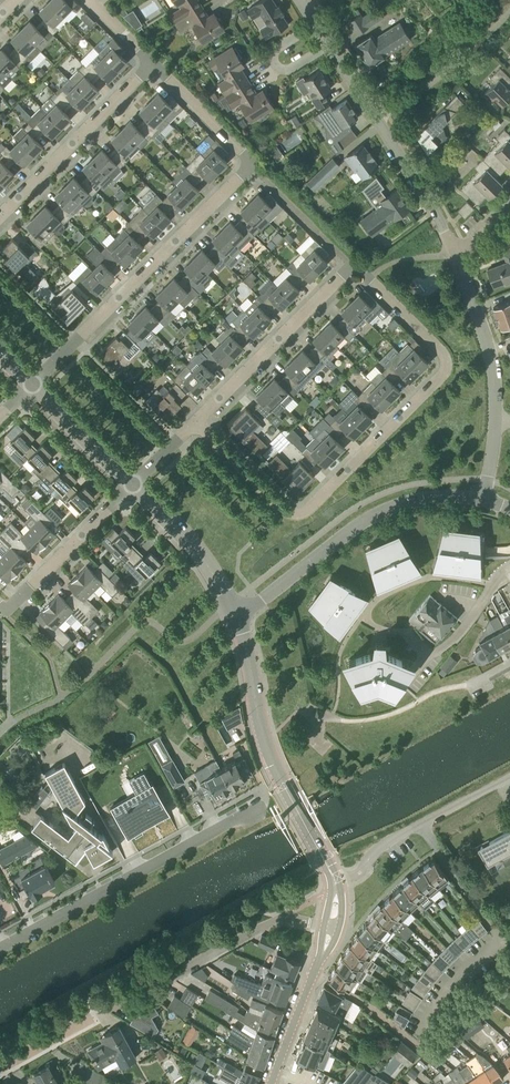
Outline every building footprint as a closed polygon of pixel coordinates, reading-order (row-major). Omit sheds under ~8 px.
[(49,1),(63,15),(72,7),(76,11),(81,5),(76,0),(67,0),(66,0),(50,0),(49,1)] [(174,23),(202,5),(199,0),(174,0),(177,4),(178,4),(180,8),(169,15),(174,23)] [(279,5),(277,6),(273,0),(261,0),(255,4),(255,5),(247,9),(253,18),(260,13),(268,25),(260,29),(266,38),(273,33),(273,34),(278,31),(280,32),(284,29),(284,27),(289,24),(282,14),(284,13),(279,5)] [(43,24),(53,34),(58,28),(54,24),(63,15),(49,1),(40,10),(48,19),(43,24)] [(202,5),(174,23),(180,32),(192,25),(203,43),(225,29),(222,25),(223,22),(220,18),(217,17),(214,12),(208,16),(202,5)] [(130,17),(128,13),(124,7),(124,8),(119,11),(127,19),(130,17)] [(369,27),(368,26),(383,17),(377,7),(362,17),(360,14),(349,21),(357,34),(369,27)] [(244,9),(238,13),(242,21),(249,17),(244,9)] [(30,20),(21,29),(35,44),(43,35),(48,39),(53,34),(43,24),(38,29),(30,20)] [(139,22),(133,25),(138,30),(142,28),(143,29),(144,29),(139,22)] [(355,44),(361,53),(368,65),(385,55),(385,54),(411,38),(401,22),(400,22),(375,38),(372,34),(355,44)] [(173,24),(167,28),(170,34),(177,30),(173,24)] [(41,50),(35,44),(21,29),(11,39),(20,47),(15,52),(25,62),(27,64),(41,50)] [(100,52),(118,70),(127,61),(119,53),(124,48),(114,38),(100,52)] [(84,64),(98,51),(94,46),(80,59),(84,64)] [(232,46),(214,58),(208,61),(213,69),(217,66),(222,74),(225,79),(218,83),(226,95),(249,80),(241,67),(244,65),(239,57),(241,56),(235,47),(234,49),(232,46)] [(0,50),(0,65),(13,78),(11,76),(25,62),(15,52),(10,57),(2,49),(0,50)] [(109,79),(118,70),(100,52),(85,66),(95,76),(100,71),(109,79)] [(83,64),(69,78),(90,98),(99,89),(90,81),(95,76),(85,66),(83,64)] [(0,65),(0,87),(2,85),(4,87),(13,78),(0,65)] [(495,97),(502,105),(509,97),(509,90),(505,85),(509,80),(509,77),(500,67),(490,77),(495,82),(484,93),(491,100),(495,97)] [(304,94),(308,92),(318,108),(331,100),(325,91),(331,88),(320,70),(305,79),(303,76),(295,81),(304,94)] [(55,92),(67,104),(72,99),(80,108),(90,98),(69,78),(55,92)] [(257,93),(249,80),(226,95),(233,107),(240,103),(243,107),(242,111),(244,114),(247,115),(251,121),(258,117),(259,119),(262,120),(266,117),(267,114),(265,112),(274,107),(262,89),(262,90),(257,93)] [(214,90),(207,94),(212,103),(219,99),(218,96),(214,90)] [(55,92),(41,106),(61,127),(71,117),(62,109),(67,104),(55,92)] [(183,107),(172,96),(167,101),(158,92),(149,102),(169,121),(183,107)] [(452,98),(461,107),(465,103),(456,95),(452,98)] [(330,104),(318,113),(341,150),(358,136),(351,128),(347,123),(358,117),(347,99),(331,109),(329,105),(330,105),(330,104)] [(148,119),(143,124),(153,134),(155,136),(169,121),(149,102),(140,111),(148,119)] [(27,121),(29,123),(39,132),(44,127),(52,136),(61,127),(41,106),(27,121)] [(457,111),(446,108),(445,108),(444,108),(442,109),(434,117),(416,135),(428,153),(438,143),(431,137),(457,111)] [(496,119),(490,125),(495,130),(501,124),(496,119)] [(153,134),(143,124),(139,129),(130,121),(121,130),(135,144),(144,135),(148,139),(150,137),(153,134)] [(39,132),(29,123),(24,128),(22,126),(13,135),(19,141),(33,155),(42,146),(34,137),(39,132)] [(500,140),(482,158),(498,174),(499,175),(508,166),(509,167),(509,134),(504,128),(499,134),(506,141),(503,143),(500,140)] [(120,147),(115,152),(125,162),(139,148),(135,144),(121,130),(112,139),(120,147)] [(270,145),(264,137),(254,144),(260,152),(270,145)] [(229,152),(216,140),(201,154),(218,171),(227,162),(223,158),(229,152)] [(1,151),(11,161),(16,156),(24,164),(33,155),(19,141),(10,149),(6,145),(6,146),(1,142),(0,143),(0,150),(1,151)] [(282,153),(276,144),(269,149),(275,158),(282,153)] [(369,151),(368,152),(363,144),(347,156),(352,163),(350,165),(355,171),(357,170),(362,177),(379,165),(373,158),(374,157),(369,151)] [(102,149),(93,158),(107,172),(113,178),(122,169),(120,167),(125,162),(115,152),(110,157),(102,149)] [(5,183),(14,174),(6,166),(11,161),(1,151),(0,152),(0,178),(5,183)] [(200,152),(186,166),(200,181),(205,175),(209,180),(218,171),(201,154),(200,152)] [(335,167),(338,163),(332,157),(307,181),(314,189),(336,169),(335,167)] [(107,172),(93,158),(84,167),(92,175),(87,180),(97,190),(102,185),(98,181),(107,172)] [(481,173),(478,170),(461,188),(477,205),(487,195),(489,197),(502,184),(495,177),(498,174),(482,158),(477,163),(484,170),(481,173)] [(195,186),(200,181),(186,166),(172,180),(177,186),(190,199),(199,190),(195,186)] [(383,203),(361,220),(372,235),(394,218),(395,219),(410,207),(396,189),(386,196),(381,189),(384,187),(376,176),(359,192),(360,193),(363,190),(369,198),(378,192),(383,199),(381,200),(383,203)] [(74,177),(65,186),(84,206),(85,205),(88,207),(91,206),(93,204),(94,200),(92,197),(93,197),(92,196),(97,190),(87,180),(82,185),(74,177)] [(84,206),(65,186),(55,195),(64,204),(59,209),(69,219),(83,205),(84,206)] [(177,186),(163,200),(172,209),(177,204),(181,208),(190,199),(177,186)] [(259,193),(250,202),(268,220),(269,221),(283,207),(277,201),(268,192),(263,197),(259,193)] [(157,193),(143,207),(149,214),(162,227),(171,218),(167,214),(172,209),(163,200),(157,193)] [(457,210),(465,217),(474,208),(467,201),(457,210)] [(245,215),(240,220),(249,229),(255,223),(258,225),(260,226),(263,225),(268,220),(250,202),(241,211),(245,215)] [(46,205),(36,214),(50,229),(56,234),(57,233),(60,234),(63,234),(65,232),(65,229),(64,226),(65,225),(63,224),(69,219),(59,209),(54,214),(46,205)] [(112,220),(118,213),(112,207),(105,214),(112,220)] [(153,236),(162,227),(149,214),(143,207),(128,222),(130,224),(144,237),(149,232),(153,236)] [(36,232),(31,237),(40,247),(46,241),(42,237),(50,229),(36,214),(27,224),(36,232)] [(230,221),(222,230),(240,249),(254,235),(249,229),(240,220),(235,225),(230,221)] [(115,237),(121,242),(134,255),(143,246),(139,242),(144,237),(130,224),(125,229),(124,228),(115,237)] [(240,249),(222,230),(213,239),(217,243),(211,248),(226,263),(240,249)] [(101,251),(116,265),(121,260),(125,264),(134,255),(121,242),(115,237),(101,251)] [(9,254),(5,258),(32,285),(40,277),(27,264),(38,252),(26,240),(21,246),(13,238),(3,248),(9,254)] [(324,258),(329,253),(315,239),(300,254),(305,259),(318,272),(328,262),(324,258)] [(202,249),(193,258),(206,272),(214,264),(219,270),(226,263),(211,248),(206,254),(202,249)] [(504,254),(507,262),(490,268),(496,285),(506,281),(507,284),(509,282),(509,248),(504,254)] [(97,266),(92,270),(105,283),(114,275),(110,270),(116,265),(101,251),(92,260),(97,266)] [(206,272),(193,258),(184,267),(188,271),(183,277),(199,292),(200,293),(209,283),(210,280),(212,278),(206,272)] [(310,280),(318,272),(305,259),(297,267),(292,262),(287,267),(291,272),(301,281),(306,276),(310,280)] [(73,280),(78,284),(82,289),(87,294),(92,288),(97,292),(105,283),(92,270),(88,266),(73,280)] [(291,272),(277,287),(290,300),(299,290),(295,286),(301,281),(291,272)] [(57,295),(56,294),(48,287),(50,286),(45,275),(37,283),(39,285),(33,291),(38,295),(40,293),(67,320),(76,311),(78,313),(82,308),(81,307),(86,302),(78,294),(82,289),(78,284),(73,289),(71,288),(66,293),(63,290),(57,295)] [(174,278),(165,287),(185,306),(199,292),(183,277),(178,282),(174,278)] [(290,300),(277,287),(269,279),(259,290),(262,292),(259,295),(272,309),(278,304),(282,308),(290,300)] [(170,320),(185,306),(165,287),(156,296),(160,300),(155,305),(170,320)] [(350,302),(367,319),(369,322),(383,307),(368,292),(363,297),(359,293),(350,302)] [(272,309),(259,295),(244,310),(262,328),(271,318),(267,314),(272,309)] [(501,329),(509,325),(509,301),(493,307),(501,329)] [(345,315),(340,321),(354,335),(359,330),(359,327),(367,319),(350,302),(341,311),(345,315)] [(146,306),(137,315),(150,328),(159,319),(165,326),(170,320),(155,305),(150,310),(146,306)] [(253,336),(262,328),(244,310),(243,309),(232,320),(235,324),(233,326),(244,337),(249,332),(253,336)] [(136,342),(150,328),(137,315),(128,324),(132,328),(127,333),(136,342)] [(354,335),(340,321),(335,326),(331,322),(322,331),(339,348),(339,347),(335,344),(344,335),(349,340),(354,335)] [(233,326),(230,323),(226,327),(226,330),(224,329),(216,337),(221,342),(221,343),(234,356),(243,347),(239,343),(244,337),(233,326)] [(312,349),(321,358),(327,364),(335,356),(333,353),(339,348),(322,331),(313,340),(317,344),(312,349)] [(119,339),(118,338),(116,336),(99,352),(112,365),(108,369),(108,368),(107,369),(115,376),(131,360),(132,361),(144,350),(136,342),(127,333),(125,332),(125,333),(119,339)] [(408,343),(399,352),(419,371),(428,362),(420,354),(425,349),(415,339),(409,344),(408,343)] [(225,365),(234,356),(221,343),(212,351),(207,346),(201,351),(216,366),(221,360),(225,365)] [(384,365),(398,352),(392,345),(378,359),(384,365)] [(321,358),(312,349),(307,354),(303,350),(294,359),(307,372),(321,358)] [(187,365),(206,384),(215,375),(211,371),(216,366),(201,351),(197,354),(195,354),(192,357),(192,359),(187,365)] [(410,381),(419,371),(399,352),(392,359),(392,362),(387,367),(397,378),(402,373),(410,381)] [(289,372),(284,377),(293,386),(307,372),(294,359),(285,368),(289,372)] [(197,393),(206,384),(187,365),(178,374),(173,379),(176,382),(186,393),(188,394),(193,389),(197,393)] [(392,383),(397,378),(387,367),(381,373),(380,371),(378,372),(371,379),(373,381),(391,400),(400,390),(392,383)] [(337,374),(329,381),(334,386),(342,379),(337,374)] [(274,378),(265,387),(285,406),(293,397),(292,396),(297,390),(293,386),(284,377),(278,382),(274,378)] [(391,400),(373,381),(358,395),(369,406),(374,401),(382,409),(391,400)] [(178,401),(186,393),(176,382),(169,389),(164,384),(159,390),(157,388),(146,399),(168,422),(177,413),(175,410),(181,404),(178,401)] [(285,406),(265,387),(256,396),(260,400),(255,405),(270,420),(285,406)] [(344,410),(348,414),(363,428),(372,419),(364,411),(369,406),(358,395),(344,410)] [(235,432),(257,453),(259,451),(260,452),(268,445),(252,429),(260,422),(245,407),(228,424),(236,431),(235,432)] [(353,437),(363,428),(348,414),(340,422),(329,412),(324,417),(330,424),(341,434),(346,429),(353,437)] [(17,423),(11,429),(16,435),(23,428),(17,423)] [(330,424),(325,429),(324,428),(315,436),(334,456),(343,447),(336,439),(341,434),(330,424)] [(21,464),(28,458),(36,450),(30,445),(31,444),(29,441),(35,435),(25,426),(23,428),(16,435),(11,440),(16,446),(10,453),(21,464)] [(270,447),(263,454),(267,458),(274,451),(277,449),(279,451),(290,440),(285,435),(281,431),(270,442),(273,444),(271,446),(270,447)] [(334,456),(315,436),(306,445),(307,446),(302,452),(312,462),(317,457),(325,465),(334,456)] [(36,450),(28,458),(36,466),(32,469),(42,479),(53,467),(48,462),(48,461),(46,459),(52,453),(42,443),(36,450)] [(270,463),(268,465),(289,486),(290,486),(297,493),(314,476),(300,461),(292,469),(277,454),(269,461),(270,463)] [(57,498),(59,496),(70,485),(71,485),(77,478),(68,468),(62,475),(59,472),(59,473),(53,467),(42,479),(51,488),(50,490),(57,498)] [(3,487),(12,496),(20,488),(0,469),(0,490),(3,487)] [(69,505),(72,502),(80,510),(95,495),(85,486),(79,492),(77,489),(76,490),(71,485),(70,485),(59,496),(69,505)] [(30,528),(46,543),(56,534),(48,526),(53,521),(32,501),(25,508),(37,521),(30,528)] [(37,553),(46,543),(30,528),(24,534),(11,522),(4,529),(24,550),(29,545),(37,553)] [(120,556),(125,562),(136,551),(131,545),(132,544),(129,542),(135,536),(126,526),(119,533),(114,528),(106,536),(117,546),(111,551),(118,558),(120,556)] [(24,550),(4,529),(0,533),(0,540),(9,549),(2,556),(18,571),(27,562),(20,554),(24,550)] [(471,533),(451,531),(440,529),(403,535),(393,539),(374,547),(364,552),(335,575),(328,584),(326,587),(319,597),(316,600),(316,601),(313,606),(325,618),(326,619),(332,623),(339,627),(346,618),(349,621),(349,620),(355,613),(360,617),(371,652),(365,654),(355,657),(348,659),(350,664),(354,674),(353,675),(354,677),(378,669),(401,679),(403,677),(402,676),(406,666),(407,666),(409,661),(402,658),(402,659),(396,656),(386,652),(388,648),(383,648),(382,642),(376,641),(375,648),(364,614),(357,609),(354,607),(361,598),(361,599),(381,583),(381,582),(391,578),(392,582),(405,576),(404,572),(414,568),(414,569),(439,565),(439,564),(450,566),(449,569),(464,571),(464,567),(475,569),(478,552),(477,534),(471,534),(471,533)] [(136,551),(125,562),(134,571),(138,568),(146,576),(150,571),(153,573),(159,567),(157,565),(161,561),(151,552),(145,558),(142,555),(142,556),(136,551)] [(1,573),(8,581),(18,571),(2,556),(0,558),(0,574),(1,573)] [(120,589),(103,571),(100,568),(95,573),(87,565),(77,575),(93,590),(99,596),(105,589),(112,596),(120,589)] [(86,597),(93,590),(77,575),(68,584),(76,592),(71,597),(92,617),(99,610),(86,597)] [(84,624),(92,617),(71,597),(67,601),(59,593),(49,603),(70,624),(77,617),(84,624)] [(419,628),(435,642),(441,635),(441,636),(457,617),(440,603),(430,595),(415,612),(417,614),(417,615),(418,614),(425,621),(419,628)] [(48,620),(43,625),(63,645),(71,638),(64,631),(70,624),(49,603),(40,612),(48,620)] [(509,640),(509,611),(509,609),(500,614),(506,626),(503,627),(509,640)] [(500,651),(509,645),(509,640),(503,627),(506,626),(500,614),(493,617),(495,621),(492,623),(497,631),(491,634),(500,651)] [(493,617),(489,619),(489,621),(488,621),(480,639),(480,640),(479,640),(482,645),(476,649),(473,654),(476,659),(482,661),(500,651),(491,634),(497,631),(492,623),(495,621),(493,617)] [(448,673),(451,669),(444,664),(441,667),(448,673)] [(103,717),(104,717),(103,716),(111,707),(104,700),(95,710),(102,717),(103,717)] [(239,706),(220,717),(223,721),(231,716),(236,725),(242,721),(239,706)] [(318,716),(320,717),(323,712),(317,709),(314,714),(316,715),(315,717),(317,718),(318,716)] [(221,768),(231,786),(245,778),(244,777),(252,773),(244,757),(242,758),(238,750),(233,753),(237,761),(236,762),(235,760),(221,768)] [(185,781),(172,758),(161,765),(174,787),(185,781)] [(221,768),(216,759),(205,764),(206,765),(194,771),(199,781),(200,783),(199,788),(202,794),(207,795),(208,797),(216,793),(217,794),(231,786),(221,768)] [(85,800),(81,792),(64,762),(45,773),(71,819),(78,824),(68,836),(41,815),(34,824),(36,826),(34,828),(32,826),(31,827),(67,855),(76,861),(86,848),(94,861),(113,851),(98,839),(100,837),(109,844),(103,833),(101,834),(90,825),(94,820),(94,819),(93,820),(91,819),(92,818),(86,813),(82,819),(75,814),(85,800)] [(128,822),(134,832),(134,833),(136,836),(143,831),(142,829),(141,828),(141,827),(150,822),(149,821),(168,811),(169,814),(170,813),(153,782),(150,783),(144,772),(128,781),(125,782),(132,795),(112,806),(111,805),(110,806),(120,822),(128,837),(129,836),(122,825),(128,822)] [(42,786),(29,803),(29,802),(36,808),(34,811),(51,790),(51,789),(49,792),(42,786)] [(481,847),(490,864),(499,859),(500,860),(502,859),(502,858),(509,853),(509,831),(481,847)] [(2,864),(38,845),(26,835),(0,849),(0,860),(2,864)] [(305,855),(331,841),(330,838),(303,852),(305,855)] [(21,874),(13,878),(14,881),(19,890),(27,886),(32,896),(43,890),(42,888),(55,881),(45,864),(41,856),(32,861),(35,866),(30,868),(29,866),(19,871),(21,874)] [(422,866),(437,885),(440,889),(450,881),(433,858),(432,858),(434,860),(431,862),(430,860),(422,866)] [(419,868),(412,874),(412,875),(433,899),(433,900),(443,892),(440,889),(437,885),(422,866),(423,868),(421,870),(419,868)] [(411,879),(409,877),(408,878),(407,876),(402,881),(403,882),(402,883),(402,884),(418,901),(419,901),(425,907),(433,899),(412,875),(413,877),(411,879)] [(399,886),(392,893),(410,910),(418,901),(402,884),(403,885),(401,888),(399,886)] [(390,895),(383,902),(384,902),(383,902),(401,919),(401,918),(408,924),(415,916),(410,910),(392,893),(393,895),(391,897),(390,895)] [(401,919),(383,902),(385,904),(382,906),(381,905),(380,906),(378,904),(372,911),(392,928),(397,932),(405,923),(401,919)] [(370,921),(367,924),(384,938),(392,928),(372,911),(367,917),(369,918),(368,919),(370,921)] [(470,926),(479,937),(487,930),(479,919),(470,926)] [(361,931),(359,934),(377,947),(384,938),(367,924),(366,922),(360,930),(361,931)] [(479,937),(470,926),(462,932),(471,943),(479,937)] [(462,932),(461,932),(454,939),(464,950),(471,943),(462,932)] [(353,942),(351,944),(373,960),(380,950),(359,934),(357,933),(352,940),(353,942)] [(273,950),(277,941),(264,935),(262,934),(262,935),(258,943),(273,950)] [(464,950),(454,939),(446,947),(456,957),(461,952),(464,950)] [(344,955),(342,954),(366,970),(370,973),(377,963),(373,960),(351,944),(350,943),(344,951),(346,953),(344,955)] [(456,957),(446,947),(439,954),(449,964),(452,962),(456,957)] [(293,978),(298,967),(299,965),(300,962),(292,959),(293,958),(286,955),(277,951),(270,968),(279,972),(293,978)] [(360,981),(366,970),(342,954),(342,955),(337,963),(339,964),(337,967),(335,965),(335,966),(360,981)] [(432,962),(443,972),(449,964),(439,954),(432,962)] [(425,970),(436,980),(439,976),(443,972),(432,962),(425,970)] [(353,992),(360,981),(335,966),(330,974),(332,975),(330,978),(329,977),(328,978),(353,992)] [(434,982),(436,980),(425,970),(418,979),(430,988),(434,982)] [(262,983),(235,973),(230,980),(269,1002),(270,997),(285,1002),(292,984),(286,982),(274,977),(272,976),(268,975),(267,975),(266,975),(265,976),(264,977),(262,983)] [(430,988),(418,979),(412,987),(424,995),(430,988)] [(255,996),(255,995),(243,987),(242,987),(235,984),(232,990),(248,999),(251,994),(255,996)] [(508,992),(505,989),(499,984),(493,991),(499,996),(501,994),(504,997),(508,992)] [(324,985),(316,1002),(343,1016),(345,1017),(353,1021),(360,1006),(353,1002),(354,1001),(324,985)] [(198,994),(196,993),(187,987),(180,998),(192,1005),(198,994)] [(205,998),(243,1021),(256,1029),(257,1029),(274,1035),(278,1025),(268,1020),(261,1017),(261,1016),(247,1011),(244,1015),(237,1010),(239,1007),(210,989),(205,998)] [(406,996),(418,1004),(422,998),(410,990),(406,996)] [(192,1005),(180,998),(174,995),(168,1006),(185,1016),(192,1005)] [(149,996),(133,1005),(130,1007),(135,1016),(131,1023),(150,1033),(155,1026),(152,1024),(155,1023),(151,1016),(158,1012),(149,996)] [(402,1002),(414,1010),(418,1004),(406,996),(402,1002)] [(249,1007),(250,1007),(249,1010),(248,1009),(247,1011),(261,1016),(261,1017),(268,1020),(278,1025),(283,1011),(266,1005),(266,1004),(252,999),(249,1007)] [(339,1026),(343,1016),(316,1002),(316,1003),(319,1005),(316,1010),(315,1010),(313,1015),(339,1026)] [(480,1008),(485,1013),(490,1006),(485,1002),(480,1008)] [(397,1011),(393,1018),(404,1027),(409,1018),(397,1011)] [(465,1018),(456,1024),(457,1025),(466,1038),(484,1025),(474,1011),(465,1018)] [(339,1026),(313,1015),(308,1026),(333,1037),(339,1026)] [(490,1023),(486,1027),(495,1037),(499,1033),(490,1023)] [(254,1038),(250,1035),(233,1024),(230,1030),(239,1036),(252,1044),(269,1051),(274,1035),(257,1029),(254,1038)] [(97,1068),(102,1065),(116,1058),(120,1065),(136,1057),(119,1026),(106,1034),(108,1039),(92,1047),(96,1055),(92,1057),(97,1068)] [(304,1037),(323,1046),(329,1050),(332,1051),(337,1039),(333,1037),(308,1026),(304,1037)] [(264,1065),(269,1051),(252,1044),(239,1036),(230,1030),(226,1036),(244,1048),(249,1051),(247,1058),(264,1065)] [(459,1037),(452,1030),(446,1037),(454,1043),(459,1037)] [(321,1068),(329,1050),(323,1046),(304,1037),(296,1056),(315,1064),(315,1065),(321,1068)] [(439,1043),(447,1051),(452,1046),(443,1038),(439,1043)] [(392,1052),(408,1065),(417,1053),(401,1040),(392,1052)] [(431,1052),(440,1059),(445,1053),(436,1046),(431,1052)] [(167,1055),(162,1047),(154,1052),(160,1060),(167,1055)] [(429,1052),(424,1058),(437,1068),(441,1063),(429,1052)] [(475,1055),(494,1083),(503,1077),(497,1068),(493,1064),(483,1055),(477,1052),(475,1055)] [(469,1066),(472,1070),(481,1083),(493,1083),(494,1083),(475,1055),(471,1058),(466,1061),(469,1066)] [(224,1066),(254,1083),(257,1083),(263,1068),(246,1061),(242,1070),(226,1061),(219,1058),(217,1062),(224,1066)] [(463,1063),(457,1067),(468,1083),(481,1083),(472,1070),(468,1072),(465,1068),(469,1066),(466,1061),(463,1063)] [(97,1070),(82,1062),(75,1074),(94,1083),(105,1083),(109,1077),(97,1070)] [(37,1083),(58,1083),(53,1075),(48,1066),(34,1073),(39,1083),(37,1083)] [(225,1079),(235,1083),(236,1082),(238,1083),(237,1083),(254,1083),(224,1066),(219,1075),(225,1079)] [(359,1069),(357,1072),(354,1075),(350,1072),(346,1078),(343,1082),(346,1083),(367,1083),(369,1082),(371,1079),(374,1075),(362,1066),(359,1069)] [(452,1078),(456,1083),(468,1083),(457,1067),(448,1073),(452,1078)] [(331,1079),(320,1075),(317,1083),(329,1083),(331,1079)]
